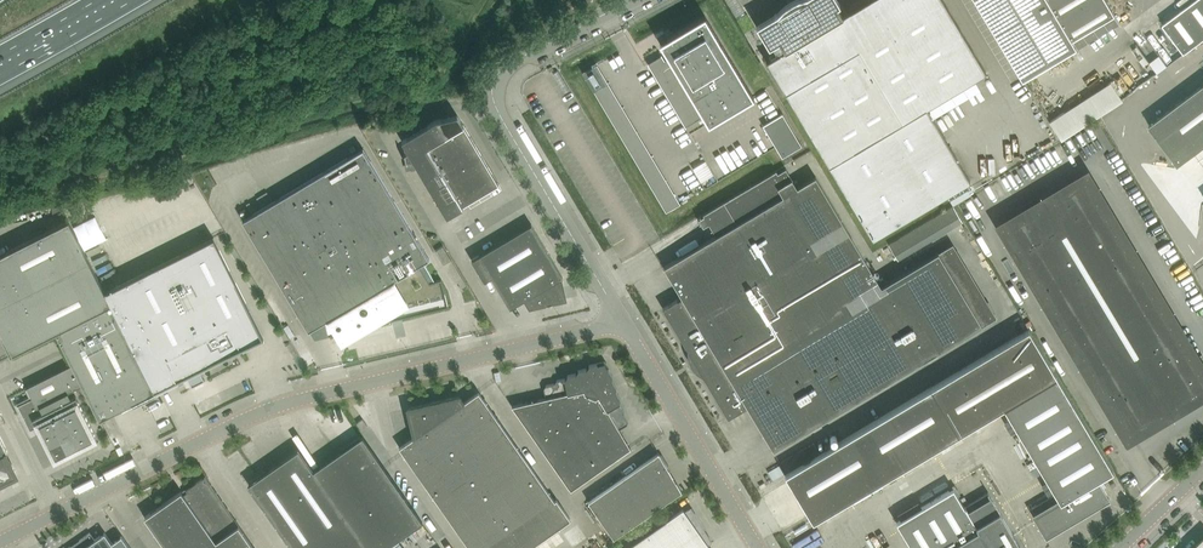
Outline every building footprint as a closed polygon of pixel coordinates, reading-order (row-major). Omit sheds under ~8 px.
[(777,13),(775,14),(757,25),(769,46),(772,45),(778,54),(767,60),(873,238),(971,180),(927,107),(986,72),(944,0),(868,0),(843,15),(838,5),(841,4),(838,0),(792,0),(791,1),(787,3),(783,6),(780,9),(777,13)] [(1022,75),(1075,43),(1072,37),(1114,12),(1107,0),(977,0),(1022,75)] [(1163,24),(1185,53),(1202,39),(1202,0),(1195,0),(1163,24)] [(648,64),(686,127),(701,118),(699,115),(703,113),(709,123),(754,96),(705,15),(660,41),(669,57),(666,59),(663,55),(648,64)] [(1154,61),(1161,71),(1170,64),(1163,54),(1154,61)] [(587,70),(666,212),(681,204),(602,62),(587,70)] [(1052,118),(1064,138),(1128,100),(1116,80),(1052,118)] [(1149,125),(1178,164),(1202,145),(1202,85),(1163,115),(1149,125)] [(783,113),(763,125),(782,157),(802,145),(783,113)] [(437,119),(402,140),(409,151),(405,154),(405,153),(404,153),(407,167),(408,167),(417,165),(441,204),(447,215),(463,206),(464,206),(463,205),(499,184),(463,124),(458,115),(437,119)] [(325,321),(328,335),(339,332),(344,340),(400,307),(402,315),(401,316),(401,317),(448,305),(442,279),(435,280),(424,262),(429,258),(363,148),(243,220),(309,330),(325,321)] [(682,296),(663,307),(688,348),(688,354),(689,358),(690,363),(692,367),(695,370),(699,373),(704,376),(728,417),(747,406),(765,436),(774,450),(784,443),(941,350),(982,325),(939,252),(897,276),(881,286),(816,176),(798,187),(787,168),(779,172),(777,170),(725,201),(703,213),(716,235),(664,266),(682,296)] [(1043,294),(1044,294),(1043,293),(1048,291),(1108,390),(1107,390),(1130,429),(1202,386),(1202,382),(1195,369),(1199,367),(1194,359),(1191,361),(1174,333),(1174,334),(1085,185),(1085,184),(1084,183),(1005,230),(1043,294)] [(91,262),(69,220),(0,255),(0,308),(91,262)] [(532,223),(479,255),(472,259),(485,281),(492,277),(510,308),(525,299),(530,306),(547,302),(547,301),(551,299),(553,301),(566,298),(562,277),(563,276),(532,223)] [(624,238),(618,223),(606,229),(612,243),(624,238)] [(214,237),(106,292),(112,304),(156,391),(176,380),(177,382),(187,377),(192,386),(192,387),(205,380),(205,379),(204,380),(200,370),(235,352),(234,350),(239,348),(240,350),(242,349),(242,347),(263,337),(264,336),(214,237)] [(436,250),(444,264),(452,259),(444,245),(436,250)] [(106,292),(91,262),(0,308),(0,326),(13,353),(57,332),(112,304),(106,292)] [(156,391),(112,304),(57,332),(68,355),(73,364),(83,384),(100,418),(122,407),(123,409),(156,392),(156,391)] [(284,327),(290,337),(295,334),(289,324),(284,327)] [(1098,479),(1113,470),(1029,328),(785,474),(813,521),(1004,407),(1055,493),(1032,507),(1046,531),(1107,495),(1109,499),(1110,499),(1098,479)] [(546,397),(512,405),(512,406),(571,490),(627,450),(631,448),(620,428),(627,424),(628,420),(624,412),(625,408),(620,401),(621,397),(616,390),(617,386),(612,378),(613,375),(608,367),(610,367),(606,361),(606,360),(605,360),(598,361),(597,362),(598,363),(589,365),(587,368),(578,370),(576,373),(568,375),(565,378),(557,380),(555,383),(546,385),(544,388),(546,397)] [(33,397),(18,404),(31,429),(37,426),(49,450),(55,461),(74,451),(72,448),(78,445),(79,448),(98,439),(92,428),(76,396),(72,398),(68,391),(83,384),(73,364),(27,386),(33,397)] [(399,447),(406,456),(470,547),(528,547),(571,518),(557,499),(555,500),(486,401),(479,392),(479,391),(464,401),(460,395),(423,404),(423,405),(418,406),(418,405),(408,408),(414,436),(399,447)] [(363,418),(357,423),(362,429),(368,425),(363,418)] [(10,478),(13,467),(6,453),(7,453),(8,452),(8,451),(8,450),(7,450),(0,435),(0,483),(10,478)] [(271,468),(272,470),(269,472),(268,470),(267,469),(249,481),(259,494),(257,495),(293,547),(385,547),(423,521),(371,447),(369,449),(360,435),(342,447),(345,451),(342,453),(341,451),(314,470),(299,449),(271,468)] [(814,442),(806,447),(812,457),(820,453),(814,442)] [(812,457),(806,447),(781,462),(787,472),(812,457)] [(588,501),(614,538),(681,491),(681,492),(682,491),(659,452),(657,453),(588,501)] [(1036,467),(1031,470),(1035,477),(1040,474),(1036,467)] [(167,547),(256,547),(205,476),(186,489),(188,491),(184,494),(182,490),(145,516),(167,547)] [(1021,546),(989,492),(965,506),(958,496),(956,497),(950,490),(951,490),(951,489),(897,521),(913,547),(1023,547),(1021,546)] [(683,509),(627,547),(711,547),(705,539),(710,536),(692,506),(685,510),(683,509)] [(70,546),(67,547),(131,547),(122,535),(121,535),(121,536),(112,542),(105,532),(95,539),(90,532),(80,539),(81,542),(72,547),(70,546)]
